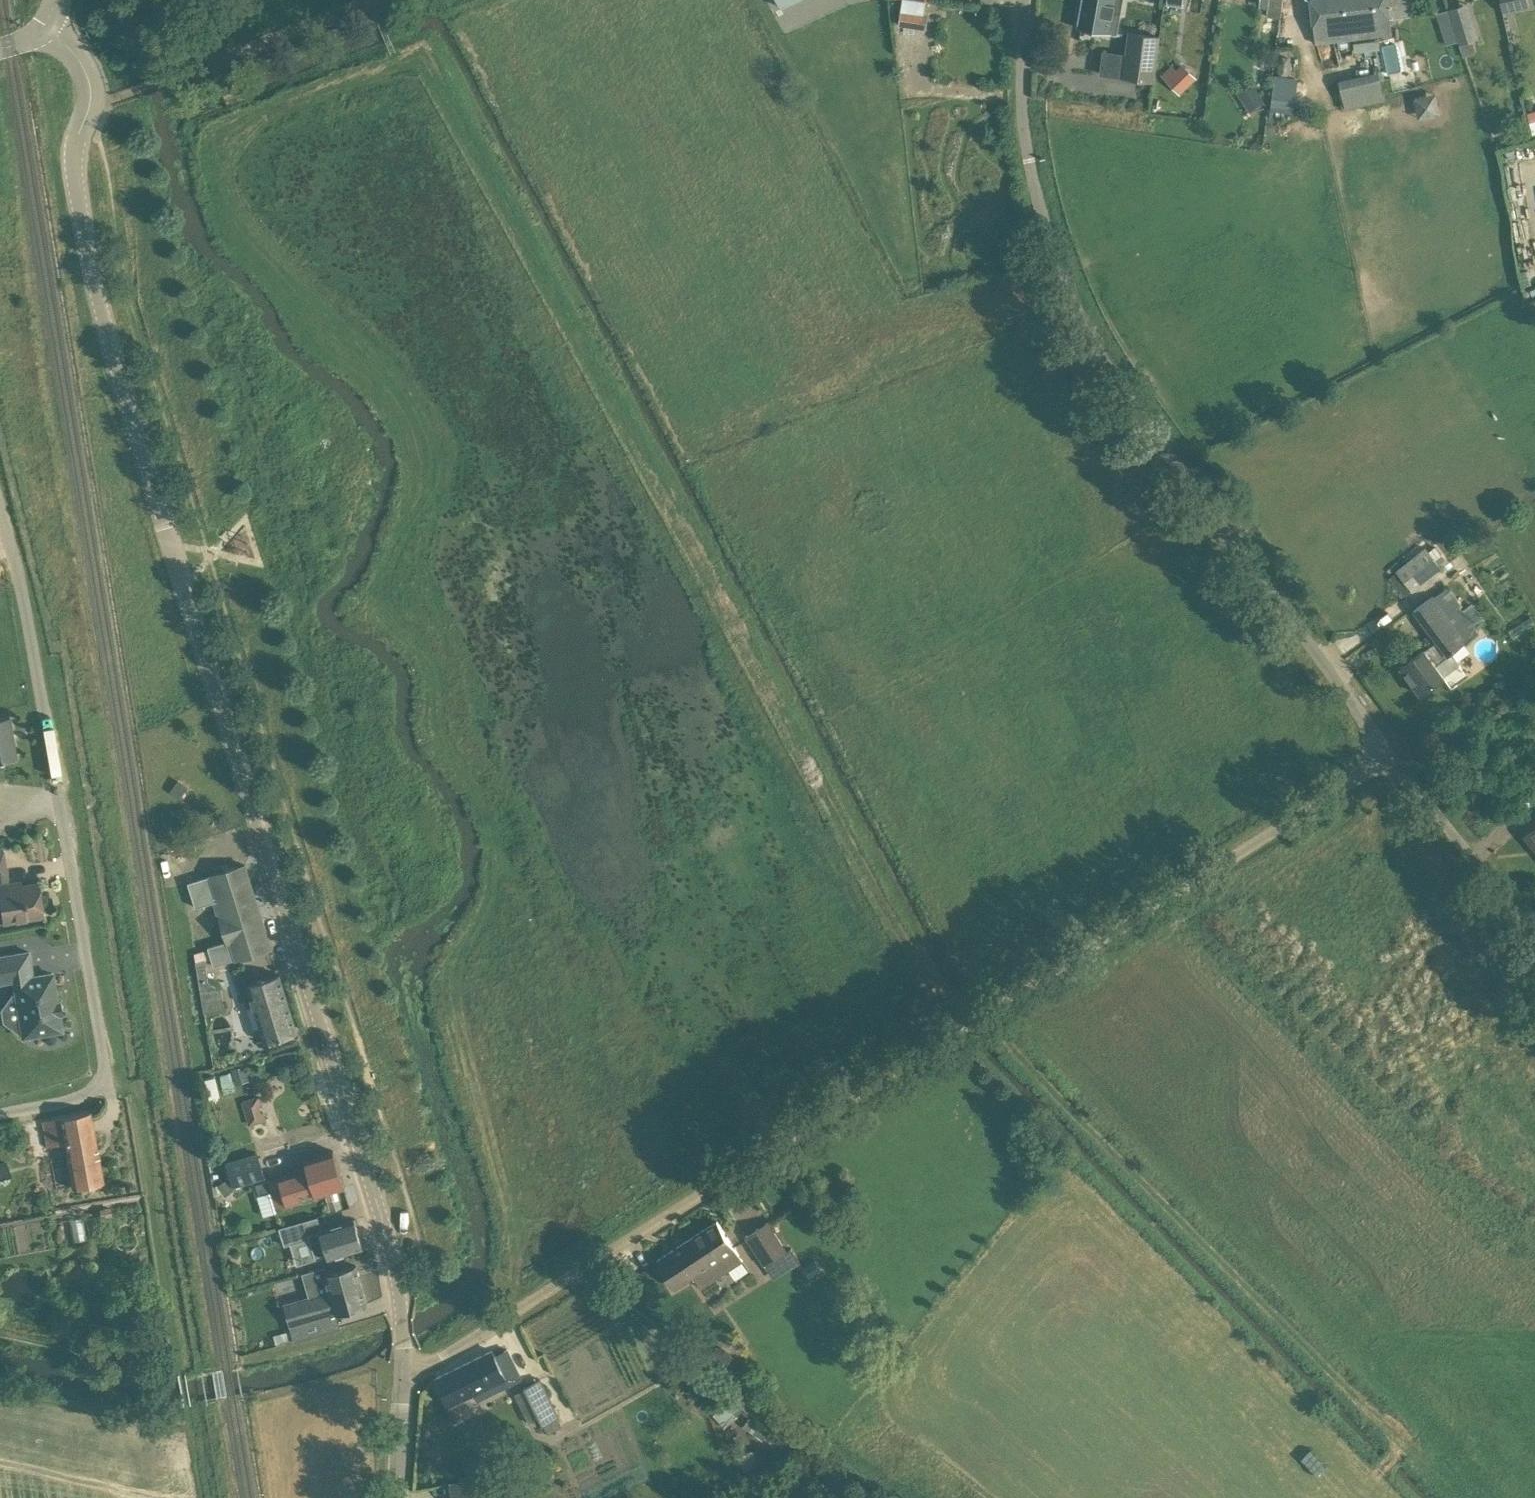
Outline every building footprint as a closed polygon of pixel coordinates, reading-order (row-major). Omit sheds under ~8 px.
[(919,0),(904,0),(900,23),(928,28),(930,15),(917,12),(918,6),(919,0)] [(1117,34),(1123,0),(1082,0),(1077,27),(1117,34)] [(1281,17),(1283,0),(1269,0),(1267,15),(1281,17)] [(1316,41),(1391,32),(1389,18),(1387,0),(1312,0),(1316,41)] [(1503,12),(1530,6),(1529,0),(1500,0),(1503,12)] [(1468,3),(1448,10),(1463,56),(1477,51),(1472,38),(1478,36),(1468,3)] [(1281,17),(1267,15),(1265,32),(1278,34),(1281,17)] [(1124,74),(1155,77),(1161,31),(1129,26),(1124,74)] [(1291,62),(1288,57),(1283,56),(1279,60),(1279,69),(1281,72),(1286,73),(1290,70),(1291,62)] [(1425,59),(1398,62),(1400,75),(1427,71),(1425,59)] [(1176,70),(1166,79),(1180,92),(1195,77),(1182,63),(1176,70)] [(1379,68),(1339,78),(1345,107),(1386,97),(1379,68)] [(1253,82),(1237,92),(1249,111),(1265,101),(1253,82)] [(1413,94),(1417,116),(1441,112),(1437,90),(1413,94)] [(1426,547),(1397,570),(1414,591),(1443,568),(1426,547)] [(1424,648),(1400,666),(1420,693),(1460,664),(1451,653),(1467,641),(1466,639),(1478,631),(1446,588),(1435,596),(1433,595),(1414,609),(1437,640),(1425,649),(1424,648)] [(1503,698),(1497,685),(1484,691),(1489,704),(1503,698)] [(16,757),(9,714),(0,716),(0,759),(16,757)] [(1525,834),(1534,847),(1534,826),(1525,834)] [(271,948),(245,864),(212,874),(188,881),(196,906),(216,900),(228,942),(232,940),(237,958),(271,948)] [(3,921),(43,914),(37,882),(21,884),(20,881),(0,884),(0,901),(3,921)] [(228,957),(222,939),(208,943),(214,962),(228,957)] [(32,969),(29,951),(0,955),(0,982),(13,980),(19,1016),(12,1026),(22,1034),(23,1036),(62,1029),(59,1013),(61,1013),(59,1000),(57,1000),(53,972),(29,976),(28,970),(32,969)] [(196,961),(204,1009),(224,1006),(222,989),(211,991),(206,960),(196,961)] [(243,966),(233,968),(237,985),(247,982),(243,966)] [(248,983),(266,1041),(298,1031),(280,973),(248,983)] [(245,1065),(233,1069),(236,1083),(249,1079),(245,1065)] [(242,1101),(250,1126),(267,1120),(264,1111),(261,1112),(259,1104),(262,1103),(260,1095),(242,1101)] [(43,1120),(47,1140),(48,1146),(64,1142),(72,1187),(103,1181),(93,1130),(90,1110),(43,1120)] [(257,1182),(260,1192),(272,1189),(276,1204),(325,1191),(331,1212),(343,1208),(338,1188),(345,1186),(334,1149),(305,1158),(308,1167),(257,1182)] [(233,1187),(237,1186),(267,1177),(259,1152),(225,1162),(229,1175),(233,1187)] [(11,1175),(7,1161),(0,1163),(0,1179),(11,1175)] [(233,1187),(229,1175),(217,1184),(226,1195),(237,1186),(233,1187)] [(111,1206),(100,1207),(101,1217),(112,1215),(111,1206)] [(317,1216),(279,1227),(284,1244),(310,1237),(315,1255),(328,1251),(329,1256),(363,1245),(355,1219),(321,1229),(317,1216)] [(68,1220),(73,1241),(87,1239),(83,1217),(68,1220)] [(657,1259),(675,1288),(693,1276),(700,1288),(743,1260),(718,1220),(657,1259)] [(769,1221),(746,1236),(765,1265),(788,1250),(769,1221)] [(291,1329),(294,1340),(340,1326),(337,1311),(348,1308),(368,1303),(357,1265),(337,1270),(326,1273),(331,1292),(284,1305),(291,1329)] [(294,1340),(291,1329),(274,1334),(277,1345),(294,1340)] [(718,1346),(716,1345),(710,1358),(727,1366),(733,1354),(731,1353),(730,1350),(722,1346),(718,1346)] [(493,1349),(436,1377),(449,1404),(480,1389),(483,1395),(522,1377),(508,1348),(495,1354),(493,1349)] [(525,1384),(526,1387),(514,1393),(529,1422),(541,1416),(549,1433),(563,1426),(557,1416),(560,1414),(542,1376),(525,1384)] [(725,1402),(713,1414),(725,1426),(737,1414),(741,1409),(730,1397),(725,1402)] [(759,1464),(754,1448),(738,1455),(744,1470),(759,1464)] [(454,1497),(491,1497),(486,1472),(451,1479),(454,1497)]
